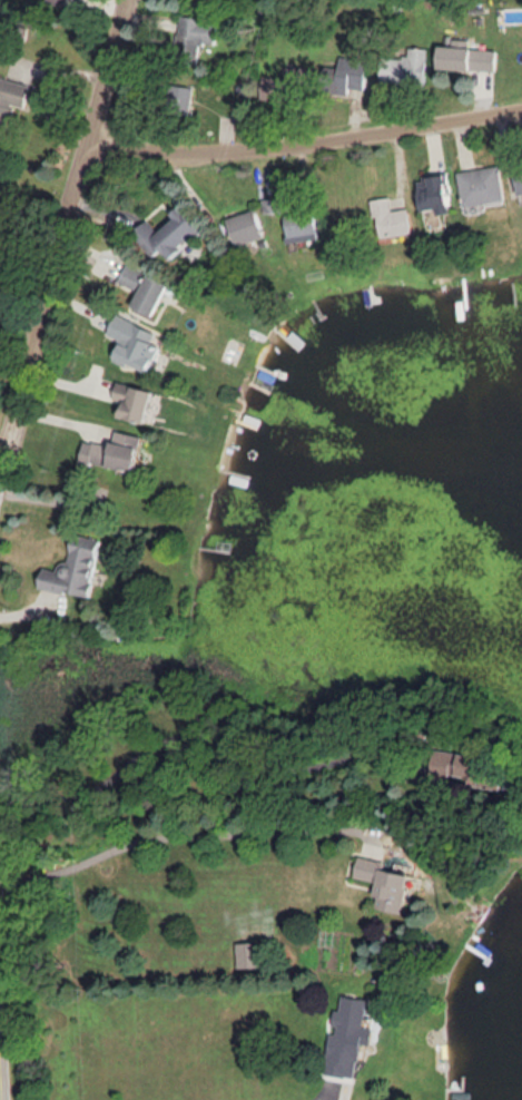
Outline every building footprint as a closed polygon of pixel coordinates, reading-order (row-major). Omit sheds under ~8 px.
[(215,43),(218,19),(181,15),(177,48),(199,51),(200,41),(215,43)] [(440,68),(497,70),(497,48),(470,48),(470,39),(454,38),(453,45),(440,44),(440,68)] [(381,56),(380,81),(426,83),(428,47),(409,47),(409,57),(381,56)] [(364,88),(367,58),(340,56),(339,66),(323,65),(321,90),(348,93),(349,87),(364,88)] [(303,67),(286,64),(284,77),(264,74),(261,98),(290,102),(293,83),(301,84),(303,67)] [(0,76),(0,122),(10,125),(16,103),(27,106),(33,84),(0,76)] [(170,109),(190,113),(195,88),(176,83),(170,109)] [(463,205),(505,200),(501,165),(459,170),(463,205)] [(418,178),(425,216),(454,212),(447,173),(418,178)] [(265,213),(289,209),(286,195),(263,198),(265,213)] [(373,198),(378,236),(413,232),(409,207),(392,209),(390,196),(373,198)] [(159,231),(150,220),(135,234),(155,255),(164,247),(173,257),(205,227),(185,206),(159,231)] [(236,244),(264,238),(258,209),(230,216),(236,244)] [(290,242),(319,237),(314,209),(285,214),(290,242)] [(171,283),(129,263),(120,281),(140,291),(134,305),(155,315),(171,283)] [(158,331),(117,313),(109,334),(123,340),(116,356),(150,370),(161,345),(153,341),(158,331)] [(155,390),(120,381),(115,398),(126,400),(122,416),(147,422),(155,390)] [(137,471),(144,435),(116,430),(114,444),(86,439),(82,461),(137,471)] [(102,538),(76,533),(71,562),(61,560),(59,569),(46,566),(42,586),(91,596),(102,538)] [(359,876),(382,881),(378,906),(406,912),(414,873),(387,868),(388,860),(363,855),(359,876)] [(241,967),(264,966),(263,941),(240,941),(241,967)] [(371,998),(346,994),(343,1009),(338,1008),(335,1028),(334,1028),(328,1072),(359,1077),(364,1042),(374,1044),(377,1027),(367,1025),(371,998)]
